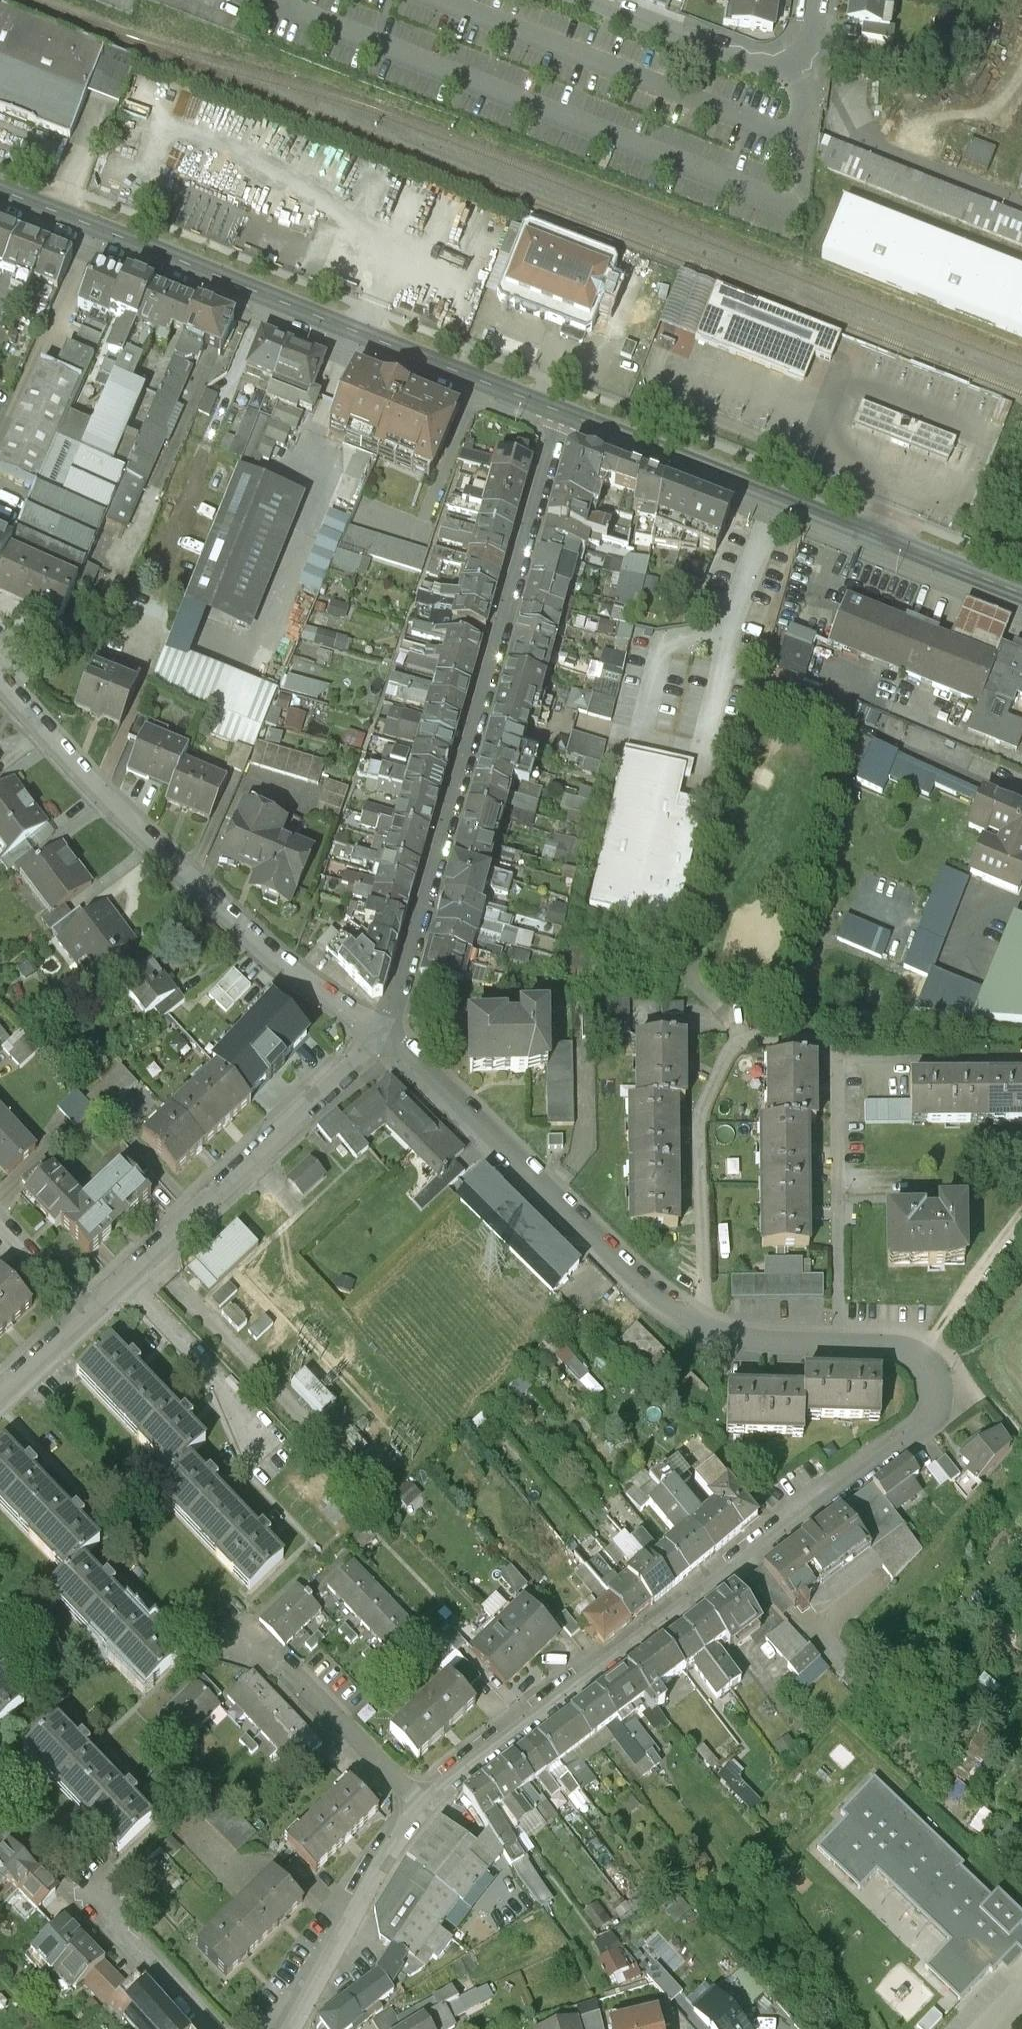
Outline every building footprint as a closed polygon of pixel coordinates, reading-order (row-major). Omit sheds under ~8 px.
[(667,9),(670,0),(643,0),(667,9)] [(735,9),(727,8),(724,24),(736,26),(736,25),(751,28),(751,29),(772,32),(776,0),(736,0),(735,9)] [(847,22),(870,25),(889,28),(889,27),(893,0),(850,0),(847,22)] [(0,7),(0,110),(70,138),(92,82),(105,48),(0,7)] [(889,28),(870,25),(868,37),(893,41),(895,28),(889,27),(889,28)] [(136,61),(105,48),(92,82),(123,94),(136,61)] [(994,151),(969,141),(960,163),(985,172),(994,151)] [(999,213),(818,142),(815,167),(990,236),(999,213)] [(1021,337),(1021,273),(845,204),(823,259),(1021,337)] [(999,213),(990,236),(1021,249),(1021,222),(999,213)] [(578,232),(544,219),(540,230),(573,243),(578,232)] [(512,225),(500,254),(511,259),(522,229),(512,225)] [(0,226),(0,265),(4,266),(18,233),(0,226)] [(511,259),(497,295),(500,301),(514,307),(516,311),(520,309),(540,317),(541,321),(545,319),(563,326),(560,334),(561,336),(580,344),(583,342),(586,334),(591,332),(617,266),(614,259),(607,256),(573,243),(540,230),(529,226),(522,229),(511,259)] [(611,246),(578,232),(573,243),(607,256),(611,246)] [(23,235),(18,233),(4,266),(2,269),(6,270),(17,275),(1,311),(17,317),(21,308),(49,245),(23,235)] [(49,245),(21,308),(33,313),(37,305),(47,309),(55,290),(56,290),(72,254),(49,245)] [(495,302),(500,301),(497,295),(511,259),(500,254),(484,295),(487,298),(491,301),(495,302)] [(127,277),(96,264),(78,305),(109,317),(111,313),(127,277)] [(716,287),(679,273),(659,326),(695,340),(716,287)] [(153,287),(127,277),(111,313),(127,320),(125,324),(120,327),(119,326),(108,352),(121,358),(153,287)] [(198,305),(153,287),(121,358),(115,372),(131,380),(150,337),(150,330),(158,334),(156,339),(166,343),(172,330),(184,335),(198,305)] [(829,332),(716,287),(695,340),(801,382),(812,356),(819,358),(829,332)] [(126,465),(124,470),(145,480),(166,434),(160,432),(188,370),(186,363),(193,360),(198,349),(202,351),(205,346),(220,353),(234,319),(198,305),(184,335),(126,465)] [(33,313),(21,308),(17,317),(17,319),(28,324),(33,313)] [(66,342),(59,360),(57,366),(42,359),(0,454),(0,465),(36,481),(67,412),(102,333),(82,325),(73,345),(66,342)] [(262,331),(245,372),(261,378),(263,372),(274,376),(289,341),(262,331)] [(242,455),(225,497),(241,504),(271,432),(283,405),(288,406),(293,405),(298,403),(301,399),(305,389),(311,392),(325,356),(289,341),(274,376),(260,412),(242,455)] [(637,347),(625,342),(620,356),(631,360),(637,347)] [(405,389),(353,368),(330,425),(347,432),(345,436),(379,450),(405,389)] [(92,423),(83,444),(58,433),(36,481),(12,536),(12,537),(9,544),(78,575),(104,516),(124,470),(126,465),(112,459),(144,385),(131,380),(115,372),(92,423)] [(457,410),(405,388),(405,389),(379,450),(377,455),(379,455),(381,450),(396,457),(394,462),(395,463),(398,457),(413,464),(410,469),(412,470),(414,464),(429,471),(427,476),(429,477),(457,410)] [(218,393),(205,389),(197,410),(209,415),(218,393)] [(1012,406),(999,401),(991,423),(1003,427),(1012,406)] [(899,419),(862,404),(853,427),(890,441),(899,419)] [(248,407),(230,450),(242,455),(260,412),(248,407)] [(92,423),(67,412),(58,433),(83,444),(92,423)] [(918,426),(899,419),(890,441),(909,449),(918,426)] [(955,441),(918,426),(909,449),(946,463),(955,441)] [(271,432),(241,504),(245,506),(264,514),(297,444),(271,432)] [(297,444),(264,514),(279,520),(288,524),(320,455),(297,444)] [(467,453),(462,452),(457,464),(463,466),(525,483),(531,463),(524,462),(527,451),(517,448),(514,459),(498,454),(496,461),(467,453)] [(621,466),(574,448),(567,452),(554,496),(596,509),(600,494),(595,493),(597,482),(613,487),(621,466)] [(525,483),(463,466),(461,475),(471,478),(468,488),(520,503),(525,483)] [(645,520),(640,519),(638,524),(635,543),(652,546),(653,541),(654,541),(658,523),(657,523),(660,505),(659,505),(663,483),(621,466),(613,487),(626,492),(636,495),(633,513),(646,515),(645,520)] [(145,480),(124,470),(104,516),(127,526),(147,481),(145,480)] [(346,470),(321,529),(342,538),(348,523),(367,479),(346,470)] [(730,509),(663,483),(659,505),(660,505),(657,523),(658,523),(654,541),(653,541),(652,546),(651,552),(652,552),(653,542),(666,546),(665,553),(680,554),(683,544),(715,553),(725,528),(723,527),(730,509)] [(520,503),(468,488),(467,493),(465,493),(464,497),(452,494),(451,499),(483,508),(516,517),(520,503)] [(636,495),(626,492),(617,513),(632,519),(633,513),(636,495)] [(596,509),(554,496),(547,522),(600,538),(606,540),(610,525),(598,521),(598,522),(589,524),(586,523),(589,512),(595,514),(596,509)] [(225,497),(164,648),(182,655),(210,590),(245,506),(241,504),(225,497)] [(483,508),(451,499),(448,508),(481,517),(483,508)] [(245,506),(210,590),(243,604),(279,520),(264,514),(245,506)] [(516,517),(483,508),(481,517),(479,523),(512,532),(516,517)] [(478,529),(443,519),(440,528),(458,533),(475,538),(478,529)] [(600,538),(547,522),(543,536),(583,549),(584,549),(586,540),(599,544),(600,538)] [(428,549),(348,523),(342,538),(340,543),(421,570),(428,549)] [(512,532),(479,523),(478,529),(475,538),(508,547),(512,532)] [(630,531),(610,525),(606,540),(627,547),(630,531)] [(0,531),(0,563),(8,544),(9,544),(12,537),(12,536),(0,531)] [(475,538),(458,533),(456,540),(473,545),(471,552),(504,561),(508,547),(475,538)] [(583,549),(543,536),(540,549),(575,560),(579,562),(583,549)] [(652,546),(635,543),(633,556),(648,559),(649,552),(651,552),(652,546)] [(8,544),(0,563),(0,591),(58,618),(78,575),(9,544),(8,544)] [(470,557),(434,547),(431,557),(442,560),(462,565),(500,576),(504,561),(471,552),(470,557)] [(361,557),(339,549),(333,563),(356,570),(361,557)] [(575,560),(540,549),(536,563),(572,573),(575,560)] [(442,560),(431,557),(427,570),(438,574),(442,560)] [(624,561),(614,558),(611,569),(622,572),(624,561)] [(356,570),(333,563),(330,572),(352,580),(356,570)] [(572,573),(536,563),(532,576),(568,587),(572,573)] [(500,576),(462,565),(460,573),(465,574),(463,581),(495,591),(500,576)] [(644,575),(627,571),(623,590),(640,594),(644,575)] [(568,587),(532,576),(527,595),(559,605),(562,606),(568,587)] [(495,591),(463,581),(460,593),(421,581),(418,590),(490,611),(495,591)] [(257,647),(222,733),(254,745),(257,738),(319,591),(303,585),(274,654),(257,647)] [(490,611),(418,590),(416,598),(446,607),(444,613),(466,620),(486,626),(490,611)] [(559,605),(527,595),(523,609),(555,618),(559,605)] [(1002,645),(997,657),(937,633),(938,629),(907,617),(906,621),(848,598),(837,625),(987,684),(983,693),(1013,705),(1017,695),(1021,697),(1021,644),(1016,642),(1013,649),(1002,645)] [(626,609),(615,606),(611,620),(633,626),(637,607),(627,605),(626,609)] [(555,618),(523,609),(519,622),(556,633),(559,620),(555,618)] [(466,620),(444,613),(440,628),(462,635),(466,620)] [(440,628),(414,621),(412,629),(447,639),(445,646),(477,655),(481,641),(462,635),(440,628)] [(519,622),(515,636),(552,647),(556,633),(519,622)] [(987,684),(837,625),(830,644),(979,704),(983,693),(987,684)] [(552,647),(515,636),(512,649),(548,660),(552,647)] [(629,641),(618,638),(614,653),(625,657),(629,641)] [(814,648),(786,638),(778,669),(804,679),(814,648)] [(425,646),(402,639),(399,648),(408,651),(422,655),(425,646)] [(477,655),(445,646),(443,651),(425,646),(422,655),(473,670),(477,655)] [(182,655),(164,648),(150,681),(219,707),(231,674),(182,655)] [(548,660),(512,649),(508,664),(544,675),(548,660)] [(422,655),(408,651),(406,659),(438,669),(437,675),(469,685),(473,670),(422,655)] [(625,657),(614,653),(611,663),(623,666),(625,657)] [(138,679),(93,661),(75,706),(120,724),(138,679)] [(544,675),(508,664),(491,724),(524,735),(529,719),(538,721),(545,694),(540,693),(545,675),(544,675)] [(412,677),(402,674),(399,684),(409,686),(412,677)] [(469,685),(437,675),(435,682),(412,676),(412,677),(409,686),(464,702),(469,685)] [(399,684),(389,681),(385,693),(409,700),(410,697),(429,702),(427,710),(459,719),(464,702),(409,686),(399,684)] [(799,682),(794,705),(843,715),(848,692),(799,682)] [(615,698),(593,691),(587,711),(611,718),(615,698)] [(1008,718),(1013,705),(983,693),(979,704),(968,731),(1018,751),(1021,740),(1021,724),(1008,718)] [(459,719),(427,710),(424,719),(419,717),(420,714),(391,706),(388,718),(400,721),(454,737),(459,719)] [(287,707),(285,724),(302,725),(304,709),(287,707)] [(148,720),(136,715),(128,736),(139,741),(142,735),(148,720)] [(388,718),(378,715),(374,728),(389,731),(389,730),(397,733),(400,721),(388,718)] [(454,737),(400,721),(397,733),(412,737),(413,733),(420,735),(417,745),(450,754),(454,737)] [(524,735),(491,724),(487,738),(535,753),(539,740),(524,735)] [(606,740),(572,728),(566,748),(601,760),(606,740)] [(162,743),(142,735),(139,741),(127,770),(148,779),(150,775),(172,784),(181,764),(189,746),(165,736),(162,743)] [(325,759),(257,738),(250,761),(318,781),(325,759)] [(535,753),(487,738),(483,750),(532,766),(535,753)] [(237,742),(227,764),(243,770),(253,748),(237,742)] [(386,742),(383,754),(391,756),(394,744),(386,742)] [(857,780),(882,791),(888,777),(930,795),(935,784),(977,802),(982,791),(873,743),(857,780)] [(450,754),(417,745),(415,754),(409,752),(410,749),(394,744),(391,756),(412,762),(445,771),(450,754)] [(532,766),(483,750),(480,763),(512,774),(528,779),(532,766)] [(640,766),(621,762),(590,897),(676,917),(700,813),(676,807),(686,766),(642,756),(640,766)] [(381,767),(362,762),(359,773),(376,777),(378,778),(381,767)] [(445,771),(412,762),(409,775),(381,767),(378,778),(438,795),(445,771)] [(512,774),(480,763),(476,776),(509,787),(512,774)] [(206,774),(181,764),(172,784),(166,800),(209,819),(227,777),(208,769),(206,774)] [(370,776),(367,788),(376,790),(377,787),(373,786),(376,777),(370,776)] [(509,787),(476,776),(472,789),(505,800),(509,787)] [(348,784),(327,777),(315,811),(337,818),(348,784)] [(378,778),(376,777),(373,786),(377,787),(403,794),(401,803),(433,812),(438,795),(378,778)] [(8,853),(25,840),(48,823),(13,778),(0,788),(0,842),(8,853)] [(505,800),(472,789),(469,802),(501,813),(505,800)] [(561,801),(571,804),(567,818),(584,823),(592,797),(565,789),(561,801)] [(982,791),(977,802),(969,826),(985,832),(987,827),(1003,833),(995,850),(980,844),(971,868),(1018,887),(1021,876),(1021,807),(982,791)] [(285,822),(261,812),(262,809),(244,801),(231,832),(232,832),(222,855),(240,863),(257,870),(251,885),(265,890),(264,892),(289,902),(295,886),(297,887),(312,850),(296,843),(297,841),(280,834),(285,822)] [(501,813),(469,802),(464,819),(496,830),(501,813)] [(383,806),(370,803),(368,812),(381,816),(383,806)] [(433,812),(401,803),(399,811),(383,806),(381,816),(428,829),(433,812)] [(368,812),(362,811),(359,821),(378,826),(381,816),(368,812)] [(428,829),(381,816),(378,826),(393,831),(391,837),(423,846),(428,829)] [(496,830),(464,819),(460,832),(493,843),(496,830)] [(580,839),(557,831),(554,839),(563,842),(557,862),(573,866),(580,839)] [(493,843),(460,832),(457,845),(489,856),(493,843)] [(391,837),(378,834),(373,850),(419,864),(423,846),(391,837)] [(0,859),(7,869),(13,864),(33,849),(25,840),(8,853),(0,859)] [(40,859),(27,869),(57,907),(58,909),(65,904),(92,884),(61,843),(40,859)] [(356,846),(348,843),(346,853),(353,856),(356,846)] [(489,856),(457,845),(453,859),(486,870),(486,868),(489,856)] [(373,850),(356,846),(353,856),(353,857),(383,866),(381,872),(414,881),(419,864),(373,850)] [(519,851),(502,846),(499,855),(516,860),(519,851)] [(33,849),(13,864),(21,874),(27,869),(40,859),(33,849)] [(486,870),(453,859),(446,884),(448,885),(446,892),(480,903),(485,883),(490,884),(493,890),(508,893),(513,876),(486,868),(486,870)] [(379,880),(344,871),(342,881),(356,884),(376,890),(379,880)] [(414,881),(381,872),(379,880),(376,890),(409,898),(414,881)] [(376,890),(356,884),(354,893),(374,898),(376,890)] [(409,898),(376,890),(374,898),(371,907),(404,915),(409,898)] [(480,903),(446,892),(443,900),(441,899),(439,908),(508,927),(511,918),(511,917),(502,916),(504,910),(480,903)] [(371,907),(351,901),(347,915),(351,919),(354,910),(367,913),(366,919),(372,921),(377,922),(376,926),(374,934),(397,941),(404,916),(404,915),(371,907)] [(135,941),(106,903),(79,923),(58,939),(75,962),(83,956),(95,971),(135,941)] [(57,907),(42,919),(50,929),(71,913),(65,904),(58,909),(57,907)] [(508,927),(439,908),(436,917),(439,917),(437,924),(475,935),(477,928),(517,940),(520,931),(508,927)] [(880,950),(890,927),(846,908),(836,931),(880,950)] [(71,913),(50,929),(58,939),(79,923),(71,913)] [(538,924),(524,920),(522,921),(511,918),(508,927),(520,931),(535,935),(538,924)] [(1009,921),(972,1010),(1021,1016),(1021,926),(1009,921)] [(475,935),(437,924),(433,939),(486,954),(488,945),(473,941),(475,935)] [(374,934),(370,934),(362,927),(359,937),(344,928),(342,934),(358,943),(374,956),(372,962),(390,967),(397,941),(374,934)] [(333,929),(321,943),(328,950),(340,936),(333,929)] [(340,936),(328,950),(338,961),(351,948),(356,953),(359,949),(356,946),(358,943),(342,934),(340,936)] [(433,939),(430,939),(421,973),(462,980),(467,963),(486,968),(486,967),(490,955),(486,954),(433,939)] [(374,956),(358,943),(356,946),(359,949),(356,953),(351,948),(338,961),(373,996),(383,993),(390,967),(372,962),(374,956)] [(502,949),(488,945),(486,954),(498,957),(499,958),(502,949)] [(498,957),(490,955),(486,967),(495,969),(498,957)] [(174,992),(150,962),(122,984),(135,1000),(141,996),(152,1010),(154,1009),(174,993),(174,992)] [(250,984),(233,969),(209,995),(226,1011),(250,984)] [(174,993),(154,1009),(161,1018),(185,1000),(177,990),(174,992),(174,993)] [(629,999),(607,999),(608,1033),(629,1033),(629,999)] [(306,1034),(271,1001),(212,1063),(217,1068),(247,1096),(266,1076),(270,1079),(286,1062),(282,1059),(306,1034)] [(683,1014),(683,1003),(661,1003),(661,1014),(683,1014)] [(505,1018),(470,1018),(471,1069),(511,1069),(511,1070),(527,1070),(527,1064),(547,1064),(546,1043),(547,1043),(546,1010),(522,1011),(522,1024),(505,1024),(505,1018)] [(594,1038),(594,1014),(582,1014),(582,1038),(594,1038)] [(684,1026),(662,1026),(662,1037),(683,1037),(684,1037),(684,1026)] [(39,1050),(21,1031),(2,1048),(20,1068),(39,1050)] [(662,1037),(641,1037),(641,1052),(638,1053),(638,1069),(641,1069),(641,1083),(638,1085),(638,1101),(675,1101),(683,1100),(683,1072),(685,1072),(684,1061),(683,1061),(683,1037),(662,1037)] [(547,1043),(546,1043),(547,1064),(548,1106),(571,1106),(570,1043),(547,1043)] [(814,1058),(772,1058),(772,1072),(769,1074),(769,1090),(772,1090),(772,1104),(769,1105),(769,1122),(806,1121),(814,1121),(814,1092),(816,1092),(816,1082),(814,1082),(814,1058)] [(121,1064),(84,1099),(94,1109),(101,1117),(138,1082),(121,1064)] [(217,1068),(171,1111),(204,1146),(250,1102),(247,1096),(217,1068)] [(986,1078),(910,1079),(910,1101),(911,1119),(927,1119),(927,1123),(970,1122),(970,1119),(987,1119),(986,1078)] [(986,1078),(987,1119),(1003,1118),(1003,1122),(1021,1122),(1021,1078),(986,1078)] [(379,1087),(343,1117),(363,1141),(395,1114),(420,1140),(411,1149),(438,1175),(438,1176),(454,1160),(464,1150),(400,1088),(390,1098),(379,1087)] [(76,1090),(57,1108),(75,1127),(80,1122),(94,1109),(84,1099),(76,1090)] [(638,1101),(634,1101),(634,1115),(630,1117),(630,1133),(634,1133),(634,1146),(631,1148),(631,1164),(634,1164),(676,1163),(676,1135),(677,1135),(677,1124),(675,1124),(675,1101),(638,1101)] [(910,1101),(865,1101),(865,1123),(911,1123),(911,1119),(910,1101)] [(574,1124),(574,1106),(571,1106),(548,1106),(548,1124),(574,1124)] [(94,1109),(80,1122),(88,1131),(102,1118),(101,1117),(94,1109)] [(337,1110),(318,1125),(331,1142),(339,1136),(357,1158),(368,1148),(363,1141),(343,1117),(337,1110)] [(171,1111),(143,1137),(176,1172),(204,1146),(171,1111)] [(0,1114),(0,1167),(8,1175),(35,1150),(16,1129),(15,1130),(6,1120),(12,1114),(11,1113),(5,1119),(0,1114)] [(807,1145),(806,1121),(769,1122),(765,1122),(765,1136),(761,1138),(762,1154),(765,1154),(765,1167),(762,1169),(762,1185),(765,1185),(807,1184),(807,1155),(808,1155),(808,1145),(807,1145)] [(563,1147),(562,1135),(548,1135),(548,1147),(563,1147)] [(347,1152),(341,1145),(337,1149),(343,1156),(347,1152)] [(150,1170),(132,1151),(120,1162),(122,1164),(138,1181),(150,1170)] [(42,1158),(20,1179),(28,1188),(51,1167),(42,1158)] [(310,1160),(289,1179),(303,1195),(324,1176),(310,1160)] [(438,1175),(413,1200),(421,1211),(465,1171),(454,1160),(438,1176),(438,1175)] [(676,1163),(634,1164),(634,1178),(631,1180),(631,1196),(634,1196),(634,1210),(631,1211),(631,1227),(676,1227),(676,1198),(678,1198),(678,1187),(676,1187),(676,1163)] [(82,1201),(60,1222),(89,1252),(102,1240),(97,1236),(134,1202),(138,1206),(151,1194),(138,1181),(122,1164),(82,1201)] [(28,1188),(24,1193),(55,1227),(60,1222),(82,1201),(51,1167),(28,1188)] [(531,1219),(483,1172),(466,1190),(459,1197),(553,1291),(578,1266),(546,1234),(542,1237),(528,1223),(531,1219)] [(807,1208),(807,1184),(765,1185),(766,1199),(762,1201),(762,1217),(766,1217),(766,1230),(762,1232),(762,1248),(808,1248),(807,1218),(809,1218),(809,1208),(807,1208)] [(466,1190),(462,1186),(455,1193),(459,1197),(466,1190)] [(939,1206),(939,1220),(922,1220),(922,1214),(888,1214),(888,1265),(928,1264),(928,1266),(944,1266),(944,1260),(964,1259),(963,1206),(939,1206)] [(238,1224),(188,1269),(208,1291),(258,1246),(238,1224)] [(824,1296),(823,1276),(802,1276),(802,1260),(764,1260),(765,1276),(731,1276),(732,1297),(824,1296)] [(32,1305),(0,1272),(0,1335),(32,1305)] [(229,1282),(212,1298),(220,1307),(237,1290),(229,1282)] [(247,1323),(231,1305),(222,1314),(238,1331),(247,1323)] [(265,1316),(249,1332),(257,1340),(273,1325),(265,1316)] [(648,1376),(670,1356),(636,1320),(615,1339),(648,1376)] [(127,1361),(110,1343),(81,1370),(143,1435),(139,1439),(154,1455),(158,1451),(176,1469),(187,1458),(204,1442),(187,1424),(192,1419),(185,1411),(180,1416),(135,1369),(140,1364),(132,1356),(127,1361)] [(321,1415),(336,1400),(303,1368),(288,1384),(321,1415)] [(595,1396),(602,1391),(587,1373),(580,1379),(595,1396)] [(881,1376),(804,1373),(804,1391),(728,1390),(727,1430),(744,1430),(744,1434),(787,1435),(787,1432),(804,1432),(804,1414),(820,1415),(820,1418),(863,1419),(863,1416),(880,1416),(881,1376)] [(999,1435),(985,1443),(980,1436),(966,1445),(971,1453),(964,1461),(972,1470),(969,1473),(978,1482),(1009,1449),(999,1435)] [(24,1465),(4,1444),(0,1448),(0,1497),(34,1533),(30,1536),(54,1562),(58,1558),(70,1570),(81,1560),(98,1543),(78,1522),(83,1517),(76,1509),(71,1514),(31,1473),(36,1468),(29,1460),(24,1465)] [(960,1475),(945,1456),(936,1464),(949,1481),(951,1483),(960,1475)] [(257,1532),(212,1485),(217,1480),(210,1472),(205,1477),(187,1458),(176,1469),(159,1486),(221,1551),(217,1555),(232,1571),(236,1567),(253,1585),(282,1557),(265,1539),(270,1535),(262,1527),(257,1532)] [(907,1460),(873,1486),(884,1501),(898,1491),(911,1480),(918,1475),(907,1460)] [(664,1465),(648,1478),(653,1483),(684,1521),(696,1511),(677,1489),(691,1479),(677,1461),(668,1469),(664,1465)] [(936,1464),(927,1470),(941,1487),(949,1481),(936,1464)] [(713,1466),(695,1482),(714,1505),(715,1505),(738,1534),(757,1519),(727,1481),(726,1482),(713,1466)] [(969,1473),(955,1488),(966,1503),(982,1485),(978,1482),(969,1473)] [(911,1480),(898,1491),(905,1501),(919,1491),(911,1480)] [(653,1483),(642,1491),(650,1502),(676,1536),(663,1546),(664,1548),(687,1576),(712,1556),(684,1521),(653,1483)] [(641,1492),(636,1486),(627,1494),(632,1499),(627,1502),(631,1507),(636,1503),(642,1509),(650,1502),(642,1491),(641,1492)] [(884,1501),(873,1486),(839,1511),(866,1547),(870,1552),(873,1549),(904,1527),(892,1511),(884,1501)] [(898,1491),(884,1501),(892,1511),(905,1501),(898,1491)] [(738,1534),(715,1505),(714,1505),(700,1517),(696,1511),(684,1521),(712,1556),(738,1534)] [(617,1506),(607,1515),(608,1516),(611,1520),(621,1511),(617,1506)] [(664,1548),(656,1555),(654,1548),(625,1516),(621,1511),(611,1520),(670,1590),(687,1576),(664,1548)] [(839,1511),(748,1580),(781,1617),(796,1607),(792,1602),(866,1547),(839,1511)] [(611,1520),(608,1516),(598,1525),(632,1566),(639,1569),(631,1576),(628,1578),(651,1606),(670,1590),(611,1520)] [(367,1525),(352,1540),(361,1550),(376,1535),(367,1525)] [(904,1527),(873,1549),(885,1566),(883,1568),(893,1581),(922,1550),(904,1527)] [(600,1558),(593,1548),(586,1554),(578,1545),(572,1551),(584,1566),(604,1589),(616,1580),(599,1559),(600,1558)] [(870,1552),(804,1600),(816,1616),(883,1568),(885,1566),(873,1549),(870,1552)] [(149,1630),(109,1589),(114,1584),(107,1576),(102,1581),(81,1560),(70,1570),(53,1587),(112,1649),(107,1653),(132,1678),(136,1674),(148,1686),(176,1659),(156,1638),(161,1633),(154,1625),(149,1630)] [(378,1590),(369,1582),(371,1580),(362,1571),(361,1573),(352,1563),(327,1586),(335,1594),(338,1592),(347,1601),(344,1604),(352,1612),(355,1609),(364,1619),(361,1622),(369,1630),(372,1627),(381,1637),(378,1640),(386,1648),(389,1645),(399,1655),(422,1634),(413,1625),(412,1626),(403,1617),(405,1616),(396,1607),(395,1608),(386,1599),(388,1598),(379,1589),(378,1590)] [(604,1589),(584,1566),(576,1573),(602,1604),(611,1597),(604,1589)] [(527,1585),(513,1568),(501,1578),(515,1595),(527,1585)] [(651,1606),(628,1578),(620,1585),(616,1580),(604,1589),(611,1597),(632,1622),(651,1606)] [(289,1595),(280,1603),(279,1602),(269,1610),(271,1612),(261,1621),(285,1645),(293,1637),(290,1634),(299,1625),(302,1628),(310,1620),(308,1617),(318,1607),(310,1599),(312,1597),(307,1592),(305,1594),(296,1585),(287,1593),(289,1595)] [(735,1589),(704,1613),(725,1641),(730,1648),(761,1625),(735,1589)] [(602,1604),(583,1621),(597,1638),(603,1645),(632,1622),(611,1597),(602,1604)] [(525,1602),(513,1613),(500,1599),(485,1613),(532,1662),(558,1637),(525,1602)] [(804,1600),(797,1606),(802,1613),(809,1607),(804,1600)] [(581,1629),(565,1611),(556,1619),(571,1637),(581,1629)] [(532,1662),(485,1613),(471,1625),(485,1640),(472,1652),(505,1686),(532,1662)] [(704,1613),(683,1628),(715,1672),(727,1663),(720,1653),(713,1651),(725,1641),(704,1613)] [(824,1665),(786,1623),(766,1639),(789,1666),(787,1667),(803,1685),(824,1665)] [(466,1644),(451,1628),(441,1637),(457,1653),(466,1644)] [(597,1638),(589,1628),(585,1631),(593,1641),(597,1638)] [(715,1672),(683,1628),(661,1644),(682,1672),(683,1672),(684,1672),(695,1664),(696,1671),(703,1680),(706,1678),(715,1672)] [(316,1630),(300,1645),(307,1652),(323,1637),(316,1630)] [(661,1644),(628,1669),(650,1697),(682,1672),(661,1644)] [(359,1673),(375,1657),(366,1648),(351,1665),(359,1673)] [(464,1661),(448,1676),(453,1680),(465,1693),(480,1678),(464,1661)] [(727,1663),(715,1672),(726,1687),(738,1678),(727,1663)] [(628,1669),(596,1693),(617,1721),(632,1710),(634,1713),(643,1707),(647,1713),(656,1705),(655,1704),(650,1697),(628,1669)] [(23,1703),(6,1685),(11,1680),(3,1672),(0,1675),(0,1725),(23,1703)] [(726,1687),(715,1672),(706,1678),(717,1693),(726,1687)] [(271,1690),(262,1681),(261,1682),(252,1673),(227,1696),(235,1704),(238,1702),(247,1711),(244,1714),(252,1722),(255,1719),(264,1729),(261,1732),(269,1740),(272,1737),(281,1747),(278,1749),(286,1758),(289,1755),(299,1765),(322,1744),(313,1734),(312,1736),(303,1727),(305,1726),(296,1717),(295,1718),(286,1709),(288,1708),(279,1699),(278,1700),(269,1692),(271,1690)] [(688,1678),(655,1704),(656,1705),(663,1713),(695,1688),(688,1678)] [(453,1680),(440,1692),(436,1688),(403,1719),(407,1724),(395,1736),(418,1760),(476,1705),(465,1693),(453,1680)] [(188,1691),(179,1699),(178,1698),(169,1707),(170,1708),(161,1717),(184,1741),(192,1733),(189,1730),(199,1721),(202,1724),(210,1716),(207,1713),(217,1704),(196,1681),(187,1690),(188,1691)] [(596,1693),(573,1710),(594,1739),(607,1729),(617,1721),(596,1693)] [(573,1710),(539,1736),(560,1764),(574,1754),(594,1739),(573,1710)] [(623,1729),(617,1721),(607,1729),(635,1768),(646,1760),(623,1729)] [(658,1755),(633,1721),(623,1729),(646,1760),(653,1770),(659,1765),(654,1759),(658,1755)] [(124,1792),(84,1751),(89,1746),(82,1738),(77,1743),(57,1722),(28,1749),(87,1810),(83,1814),(107,1839),(111,1836),(123,1848),(151,1821),(131,1800),(136,1795),(129,1787),(124,1792)] [(560,1764),(539,1736),(525,1746),(552,1781),(557,1777),(565,1771),(560,1764)] [(552,1781),(525,1746),(513,1755),(532,1782),(537,1778),(552,1798),(560,1792),(552,1781)] [(614,1806),(574,1754),(560,1764),(565,1771),(575,1784),(600,1817),(614,1806)] [(532,1782),(513,1755),(500,1764),(520,1791),(528,1785),(532,1782)] [(520,1791),(500,1764),(482,1778),(517,1826),(532,1814),(522,1800),(520,1801),(515,1795),(520,1791)] [(565,1771),(557,1777),(567,1789),(575,1784),(565,1771)] [(1001,1883),(995,1890),(873,1776),(844,1808),(850,1813),(821,1844),(865,1885),(881,1868),(952,1934),(927,1961),(962,1993),(993,1961),(996,1964),(1019,1939),(1021,1941),(1021,1903),(1001,1883)] [(517,1826),(482,1778),(463,1792),(481,1820),(489,1834),(492,1840),(493,1841),(505,1858),(511,1867),(512,1867),(520,1882),(527,1891),(539,1883),(513,1842),(524,1835),(517,1826)] [(337,1795),(301,1830),(301,1831),(288,1844),(316,1873),(378,1812),(350,1783),(338,1796),(337,1795)] [(543,1805),(528,1785),(520,1791),(535,1811),(543,1805)] [(256,1835),(221,1797),(202,1815),(238,1853),(256,1835)] [(440,1820),(406,1861),(375,1911),(380,1940),(392,1949),(407,1957),(413,1960),(439,1926),(450,1912),(459,1900),(463,1902),(482,1883),(505,1858),(493,1841),(492,1840),(489,1834),(477,1848),(440,1820)] [(10,1843),(0,1853),(0,1886),(8,1878),(19,1890),(38,1871),(10,1843)] [(56,1890),(38,1871),(19,1890),(37,1909),(56,1890)] [(275,1875),(200,1948),(227,1976),(302,1903),(275,1875)] [(482,1883),(463,1902),(459,1900),(450,1912),(460,1920),(489,1890),(482,1883)] [(65,1919),(32,1950),(51,1971),(55,1967),(84,1940),(65,1919)] [(439,1926),(413,1960),(414,1961),(398,1987),(401,1988),(408,1978),(410,1979),(425,1965),(435,1955),(438,1957),(453,1936),(439,1926)] [(84,1940),(55,1967),(76,1989),(84,1980),(102,1963),(104,1961),(84,1940)] [(605,1976),(626,1965),(617,1947),(596,1958),(605,1976)] [(377,1974),(345,1998),(360,2018),(366,2013),(369,2018),(374,2014),(375,2015),(381,2009),(377,2004),(392,1992),(390,1989),(405,1968),(403,1966),(407,1957),(392,1949),(376,1973),(377,1974)] [(125,1986),(102,1963),(84,1980),(123,2018),(125,2017),(129,2021),(139,2010),(127,1999),(120,1991),(125,1986)] [(616,1987),(635,1975),(629,1964),(609,1977),(616,1987)] [(470,1980),(433,1999),(438,2011),(444,2008),(459,2000),(476,1992),(470,1980)] [(730,2005),(745,2012),(753,1994),(723,1980),(718,1992),(733,1999),(730,2005)] [(476,1992),(459,2000),(466,2013),(482,2004),(476,1992)] [(715,1993),(694,2012),(710,2028),(748,2028),(715,1993)] [(320,2018),(329,2028),(347,2028),(354,2023),(357,2028),(364,2022),(360,2018),(345,1998),(320,2018)] [(438,2011),(433,1999),(416,2008),(422,2019),(424,2018),(438,2011)] [(459,2000),(444,2008),(451,2020),(466,2013),(459,2000)] [(669,2001),(654,2005),(656,2014),(660,2028),(674,2025),(669,2001)] [(397,2019),(403,2028),(405,2028),(422,2019),(416,2008),(397,2019)] [(455,2027),(451,2020),(444,2008),(438,2011),(424,2018),(422,2019),(405,2028),(452,2028),(455,2027)] [(611,2024),(612,2028),(660,2028),(656,2014),(643,2017),(641,2008),(636,2009),(638,2018),(611,2024)] [(139,2010),(129,2021),(136,2028),(137,2028),(158,2028),(156,2028),(147,2017),(139,2010)] [(373,2022),(377,2028),(403,2028),(397,2019),(391,2010),(373,2022)] [(156,2028),(158,2028),(186,2028),(172,2013),(156,2028)] [(586,2017),(590,2028),(603,2028),(600,2013),(586,2017)] [(586,2017),(575,2020),(576,2026),(577,2028),(590,2028),(586,2017)]
